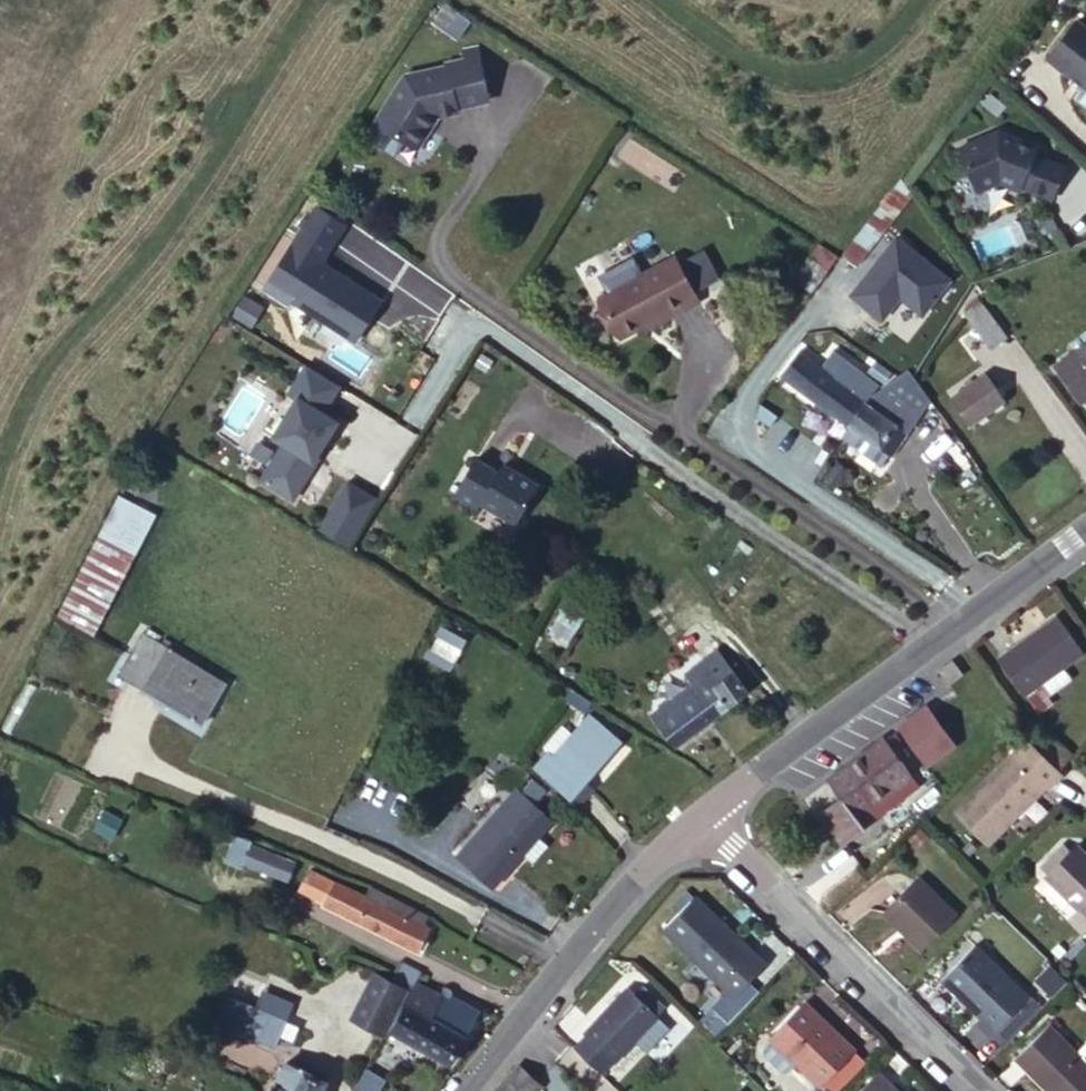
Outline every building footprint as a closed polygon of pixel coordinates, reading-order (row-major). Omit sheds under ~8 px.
[(438,37),(451,18),(427,3),(415,22),(438,37)] [(1085,101),(1085,25),(1076,18),(1049,56),(1075,75),(1072,80),(1083,88),(1078,95),(1085,101)] [(459,59),(473,55),(470,46),(456,51),(459,59)] [(405,82),(378,126),(418,152),(431,132),(429,131),(435,120),(459,112),(457,107),(488,96),(473,55),(459,59),(440,66),(441,70),(405,82)] [(999,127),(959,144),(978,186),(1001,176),(1021,185),(1023,181),(1054,193),(1066,161),(1035,149),(1037,145),(1018,138),(1019,134),(999,127)] [(848,252),(859,261),(903,207),(892,197),(848,252)] [(353,360),(379,321),(336,292),(362,253),(301,208),(245,293),(287,320),(288,318),(353,360)] [(895,234),(853,292),(884,315),(897,298),(895,296),(899,290),(924,309),(950,274),(895,234)] [(811,290),(836,253),(818,240),(793,278),(811,290)] [(685,277),(602,315),(620,352),(671,329),(675,338),(706,322),(685,277)] [(980,298),(965,311),(990,345),(1006,333),(980,298)] [(1058,361),(1081,392),(1085,389),(1085,340),(1058,361)] [(774,376),(850,428),(867,401),(861,397),(871,382),(826,351),(815,369),(790,352),(774,376)] [(985,368),(950,394),(967,421),(1004,396),(985,368)] [(867,401),(850,428),(842,441),(884,466),(891,455),(892,455),(929,392),(908,369),(872,392),(867,401)] [(338,403),(305,382),(287,410),(295,415),(270,453),(281,460),(258,495),(288,515),(312,479),(310,477),(335,439),(321,430),(338,403)] [(467,469),(448,501),(507,538),(531,500),(494,477),(490,484),(467,469)] [(98,638),(156,515),(117,496),(59,619),(98,638)] [(326,551),(350,566),(376,524),(352,509),(326,551)] [(1085,655),(1059,619),(1001,661),(1027,697),(1044,685),(1053,696),(1073,681),(1065,670),(1085,655)] [(135,639),(110,682),(193,731),(219,688),(135,639)] [(660,746),(736,696),(707,652),(673,674),(681,685),(640,712),(647,723),(645,724),(660,746)] [(422,654),(414,667),(435,681),(443,668),(422,654)] [(952,658),(938,669),(949,682),(962,672),(952,658)] [(927,705),(899,726),(927,764),(956,742),(927,705)] [(622,746),(597,721),(589,716),(570,736),(562,728),(542,748),(551,756),(536,772),(576,810),(594,793),(585,784),(622,746)] [(845,848),(868,829),(860,818),(915,776),(884,735),(829,778),(842,794),(818,813),(845,848)] [(1027,745),(1016,755),(1051,791),(1061,782),(1027,745)] [(1051,791),(1016,755),(955,813),(990,848),(1051,791)] [(549,822),(561,809),(516,771),(499,788),(514,799),(517,796),(549,822)] [(860,818),(868,829),(924,787),(915,776),(860,818)] [(517,858),(549,822),(517,796),(514,799),(456,865),(492,896),(522,863),(517,858)] [(554,827),(549,822),(517,858),(522,863),(534,872),(551,854),(539,843),(554,827)] [(1085,944),(1085,856),(1081,851),(1046,884),(1079,917),(1069,927),(1085,944)] [(240,862),(232,883),(270,898),(280,876),(240,862)] [(925,883),(886,921),(923,958),(963,920),(925,883)] [(307,887),(298,906),(412,957),(421,936),(307,887)] [(686,891),(656,923),(727,990),(757,959),(686,891)] [(976,1040),(985,1050),(1026,1012),(972,956),(936,991),(980,1035),(976,1040)] [(1054,969),(1038,979),(1048,995),(1064,986),(1054,969)] [(411,988),(381,972),(357,1016),(388,1032),(389,1030),(411,988)] [(420,1046),(444,1003),(412,988),(411,988),(389,1030),(420,1046)] [(262,990),(256,1005),(287,1018),(294,1002),(262,990)] [(625,990),(593,1025),(626,1054),(658,1020),(625,990)] [(818,1085),(852,1051),(797,993),(762,1026),(764,1029),(755,1037),(755,1044),(779,1069),(786,1069),(795,1061),(818,1085)] [(287,1018),(229,994),(217,1021),(276,1046),(287,1018)] [(479,1019),(444,1003),(420,1046),(456,1065),(479,1019)] [(985,1050),(997,1061),(1037,1022),(1026,1012),(985,1050)] [(1012,1070),(1032,1090),(1085,1090),(1085,1058),(1075,1069),(1047,1038),(1012,1070)] [(825,1090),(840,1090),(866,1065),(852,1051),(818,1085),(825,1090)] [(272,1089),(276,1090),(320,1090),(326,1079),(288,1060),(272,1089)] [(356,1090),(380,1090),(386,1083),(369,1071),(355,1090),(356,1090)] [(501,1090),(532,1090),(535,1088),(517,1072),(501,1090)] [(864,1090),(886,1090),(875,1080),(864,1090)]
